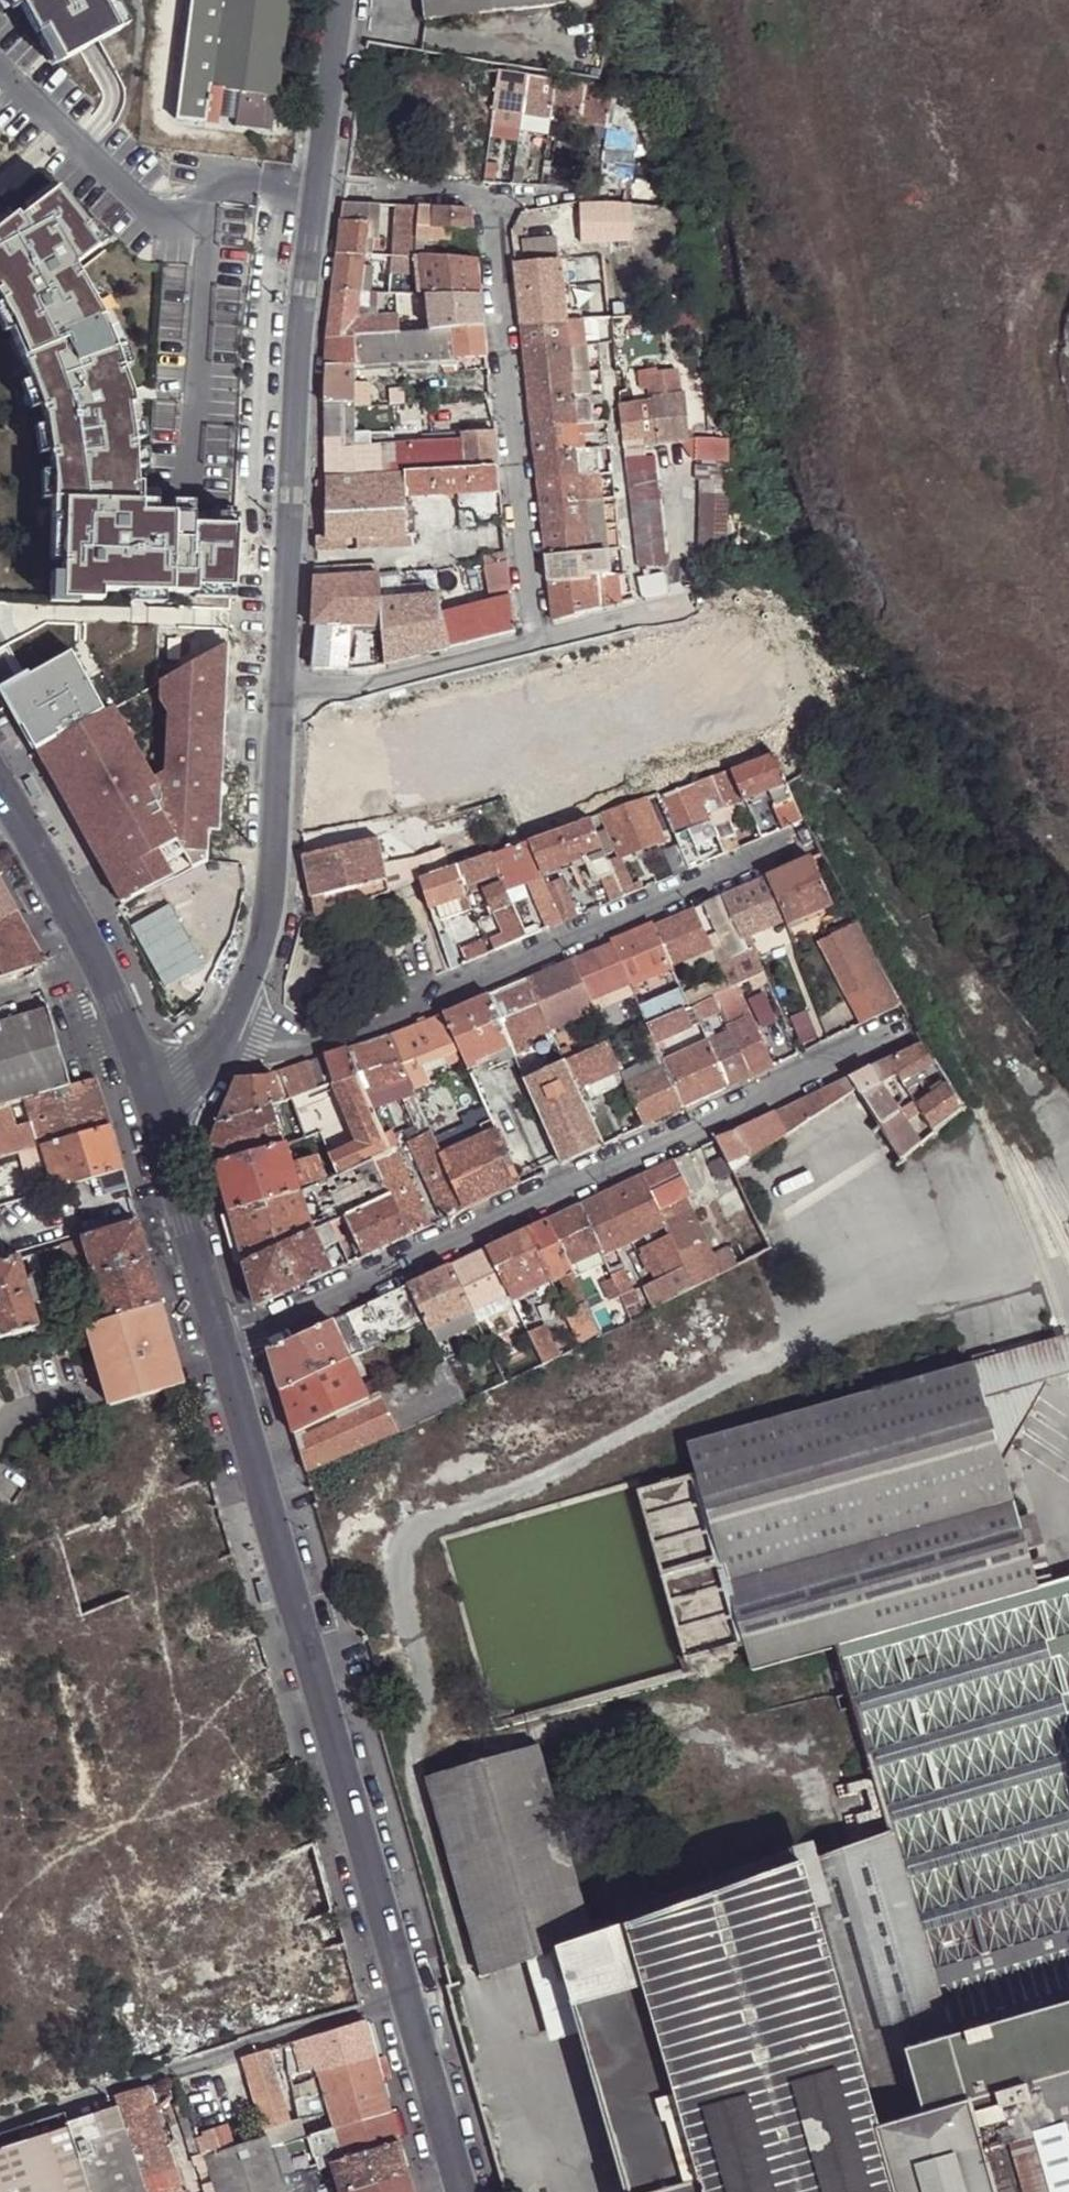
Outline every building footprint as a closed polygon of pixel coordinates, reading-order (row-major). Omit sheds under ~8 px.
[(182,121),(216,124),(220,91),(237,93),(233,128),(269,132),(276,79),(209,70),(212,49),(218,0),(189,0),(174,121),(182,121)] [(212,49),(279,58),(287,0),(218,0),(212,49)] [(429,19),(571,4),(570,0),(427,0),(429,19)] [(209,70),(276,79),(279,58),(212,49),(209,70)] [(498,113),(528,117),(534,78),(504,73),(498,113)] [(528,117),(556,121),(563,82),(534,78),(528,117)] [(584,126),(591,86),(563,82),(556,121),(584,126)] [(612,143),(620,91),(591,86),(584,126),(600,128),(603,140),(612,143)] [(657,148),(649,96),(620,91),(612,143),(606,171),(604,189),(612,189),(617,164),(622,164),(624,152),(639,153),(641,145),(657,148)] [(519,166),(527,168),(531,146),(524,145),(519,166)] [(550,162),(547,176),(555,177),(556,163),(550,162)] [(487,182),(502,183),(505,167),(489,165),(487,182)] [(516,184),(526,184),(527,168),(519,166),(516,184)] [(596,188),(604,189),(606,171),(599,169),(596,188)] [(0,246),(0,318),(13,336),(49,425),(56,513),(70,515),(66,603),(230,609),(234,523),(142,517),(137,418),(103,336),(112,331),(78,279),(108,258),(63,203),(0,246)] [(606,209),(584,204),(584,236),(597,236),(597,244),(635,243),(635,211),(606,209)] [(346,205),(343,222),(372,224),(374,205),(373,205),(346,205)] [(397,235),(420,238),(422,209),(400,208),(397,235)] [(422,209),(420,238),(436,240),(437,227),(438,208),(422,209)] [(455,229),(474,230),(473,211),(438,208),(437,227),(455,229)] [(343,222),(339,254),(368,256),(372,224),(343,222)] [(372,224),(368,256),(377,256),(378,224),(372,224)] [(437,227),(436,240),(455,238),(455,229),(437,227)] [(517,262),(524,325),(569,321),(562,259),(559,237),(525,239),(526,261),(517,262)] [(421,260),(425,261),(439,261),(440,241),(436,240),(420,238),(417,260),(421,260)] [(339,254),(335,292),(363,293),(368,256),(339,254)] [(394,259),(393,274),(418,273),(421,265),(421,260),(417,260),(394,259)] [(430,296),(453,295),(482,296),(478,265),(439,261),(425,261),(425,266),(428,294),(430,296)] [(335,292),(330,340),(355,336),(360,320),(363,293),(335,292)] [(428,294),(412,295),(413,302),(431,303),(430,296),(428,294)] [(454,311),(484,311),(482,296),(453,295),(454,311)] [(360,320),(355,336),(399,336),(398,317),(360,320)] [(398,317),(399,336),(422,333),(421,317),(398,317)] [(599,318),(585,320),(587,345),(601,344),(599,318)] [(585,320),(569,321),(572,347),(587,345),(585,320)] [(569,321),(524,325),(527,352),(572,347),(569,321)] [(455,333),(459,361),(489,361),(485,330),(455,331),(455,333)] [(330,340),(327,364),(356,364),(459,361),(455,333),(422,333),(399,336),(355,336),(330,340)] [(601,344),(587,345),(590,371),(604,369),(601,344)] [(587,345),(572,347),(574,373),(590,371),(587,345)] [(572,347),(527,352),(530,378),(574,373),(572,347)] [(631,351),(616,351),(616,363),(620,364),(627,363),(632,362),(631,351)] [(699,376),(695,356),(676,359),(679,379),(699,376)] [(356,364),(356,372),(460,369),(459,361),(356,364)] [(327,364),(327,406),(358,404),(356,372),(356,364),(327,364)] [(574,373),(530,378),(532,404),(592,400),(590,371),(574,373)] [(579,426),(595,424),(593,406),(607,405),(607,398),(592,400),(532,404),(535,430),(579,426)] [(706,401),(688,402),(690,435),(708,433),(706,401)] [(688,402),(671,404),(675,436),(690,435),(688,402)] [(327,406),(328,432),(359,430),(358,404),(327,406)] [(671,404),(655,406),(660,437),(675,436),(671,404)] [(655,406),(640,407),(644,438),(660,437),(655,406)] [(640,407),(621,410),(626,440),(644,438),(640,407)] [(581,450),(598,450),(595,424),(579,426),(581,450)] [(538,455),(581,450),(579,426),(535,430),(538,455)] [(328,432),(329,447),(359,446),(359,430),(328,432)] [(359,430),(359,446),(373,447),(373,432),(359,430)] [(464,470),(501,470),(497,434),(460,435),(461,442),(464,470)] [(407,473),(464,470),(461,442),(383,447),(384,474),(407,473)] [(328,475),(369,476),(384,474),(383,447),(373,447),(359,446),(329,447),(328,475)] [(584,477),(581,450),(538,455),(540,481),(584,477)] [(600,476),(598,450),(581,450),(584,477),(600,476)] [(643,470),(657,469),(656,455),(628,459),(630,473),(643,470)] [(693,474),(700,473),(724,472),(718,458),(692,460),(693,474)] [(658,480),(657,469),(643,470),(643,475),(658,480)] [(504,492),(501,470),(464,470),(407,473),(409,496),(461,494),(504,492)] [(643,475),(643,470),(630,473),(631,486),(660,493),(658,480),(643,475)] [(700,473),(701,488),(729,484),(724,472),(700,473)] [(409,496),(407,473),(384,474),(369,476),(368,488),(328,490),(327,537),(351,537),(412,534),(409,496)] [(328,475),(328,490),(368,488),(369,476),(328,475)] [(603,500),(600,476),(584,477),(587,501),(603,500)] [(587,501),(584,477),(540,481),(543,505),(587,501)] [(701,488),(702,502),(730,499),(729,484),(701,488)] [(661,507),(660,493),(631,486),(632,500),(661,507)] [(504,492),(461,494),(462,515),(506,513),(506,508),(504,492)] [(702,502),(702,515),(731,512),(730,499),(702,502)] [(603,506),(603,500),(587,501),(543,505),(545,531),(619,526),(617,505),(603,506)] [(661,507),(632,500),(633,514),(662,521),(661,507)] [(702,515),(703,528),(732,526),(731,512),(702,515)] [(664,535),(662,521),(633,514),(635,526),(664,535)] [(592,551),(608,551),(622,549),(619,526),(545,531),(548,557),(592,551)] [(666,551),(664,535),(635,526),(637,542),(666,551)] [(703,528),(704,543),(733,541),(732,526),(703,528)] [(318,538),(318,551),(351,551),(351,537),(327,537),(318,538)] [(733,541),(704,543),(705,557),(733,555),(733,541)] [(660,563),(666,551),(637,542),(639,556),(660,563)] [(548,557),(552,583),(594,575),(592,551),(548,557)] [(606,576),(610,575),(608,551),(592,551),(594,575),(606,576)] [(660,563),(639,556),(640,568),(657,567),(660,563)] [(519,634),(514,597),(514,591),(510,557),(487,559),(492,603),(444,615),(450,652),(519,634)] [(381,567),(335,569),(335,577),(382,576),(381,567)] [(335,569),(317,570),(316,577),(335,577),(335,569)] [(555,625),(611,610),(606,576),(594,575),(552,583),(555,625)] [(611,610),(624,607),(621,576),(610,575),(606,576),(611,610)] [(376,628),(385,628),(383,599),(382,576),(335,577),(316,577),(313,627),(322,627),(354,628),(376,628)] [(636,603),(661,597),(655,577),(651,578),(645,580),(632,583),(636,603)] [(450,652),(444,615),(441,597),(431,599),(383,599),(385,628),(387,667),(450,652)] [(350,672),(354,628),(322,627),(317,670),(350,672)] [(229,644),(46,744),(123,885),(127,892),(202,854),(206,828),(218,827),(229,644)] [(365,672),(376,668),(376,661),(365,662),(365,672)] [(788,786),(787,783),(775,757),(733,772),(744,802),(772,792),(788,786)] [(744,802),(733,772),(696,785),(708,817),(744,802)] [(419,782),(428,821),(461,813),(452,775),(419,782)] [(708,817),(696,785),(681,791),(660,798),(663,810),(670,826),(673,834),(683,831),(709,820),(708,817)] [(803,821),(788,786),(772,792),(777,805),(773,807),(783,830),(803,821)] [(646,799),(602,814),(619,857),(662,842),(659,830),(670,826),(663,810),(651,814),(646,799)] [(750,818),(747,810),(733,816),(744,845),(759,839),(750,818)] [(759,839),(767,836),(758,815),(750,818),(759,839)] [(538,836),(528,839),(541,871),(553,868),(587,855),(601,849),(590,818),(538,836)] [(709,820),(683,831),(688,842),(693,840),(713,832),(709,820)] [(731,836),(717,843),(722,855),(738,849),(731,836)] [(307,862),(312,897),(384,883),(379,839),(368,842),(306,853),(307,862)] [(517,844),(492,853),(504,882),(506,888),(543,877),(541,871),(528,839),(517,844)] [(688,842),(678,845),(687,869),(703,863),(693,840),(688,842)] [(702,848),(707,861),(722,855),(717,843),(702,848)] [(687,869),(678,845),(662,852),(672,876),(687,869)] [(439,849),(415,859),(422,877),(445,868),(439,849)] [(601,849),(587,855),(597,878),(612,873),(606,862),(601,849)] [(455,864),(467,896),(486,890),(504,882),(492,853),(455,864)] [(833,901),(813,855),(767,874),(785,918),(786,922),(833,901)] [(619,857),(606,862),(612,873),(622,898),(634,893),(619,857)] [(396,867),(402,884),(417,878),(422,877),(415,859),(396,867)] [(417,878),(424,898),(429,909),(467,896),(455,864),(445,868),(422,877),(417,878)] [(541,871),(543,877),(547,885),(559,880),(553,868),(541,871)] [(847,896),(833,869),(826,873),(839,899),(847,896)] [(597,878),(607,904),(622,898),(612,873),(597,878)] [(785,918),(767,874),(725,893),(742,936),(785,918)] [(395,909),(409,904),(424,898),(417,878),(402,884),(388,889),(395,909)] [(559,880),(547,885),(548,889),(562,923),(578,916),(562,879),(559,880)] [(18,911),(12,902),(4,887),(0,881),(0,922),(18,911)] [(632,883),(637,892),(642,889),(639,881),(632,883)] [(504,882),(486,890),(490,899),(494,911),(512,903),(506,888),(504,882)] [(312,897),(315,913),(314,917),(385,891),(384,883),(312,897)] [(538,893),(551,927),(562,923),(548,889),(538,893)] [(486,890),(467,896),(470,906),(490,899),(486,890)] [(731,957),(747,949),(742,936),(725,893),(706,901),(727,951),(731,957)] [(429,909),(430,913),(432,920),(470,906),(467,896),(429,909)] [(409,904),(414,917),(430,913),(429,909),(424,898),(409,904)] [(852,907),(849,902),(842,906),(844,910),(852,907)] [(512,903),(494,911),(505,937),(508,945),(526,937),(512,903)] [(671,964),(711,947),(693,905),(653,923),(671,964)] [(852,907),(844,910),(825,920),(831,935),(859,921),(852,907)] [(46,963),(18,911),(0,922),(0,965),(5,975),(46,963)] [(411,918),(431,977),(451,969),(437,937),(432,920),(430,913),(414,917),(411,918)] [(859,921),(831,935),(825,938),(833,953),(867,936),(859,921)] [(629,980),(671,964),(653,923),(613,940),(629,980)] [(437,937),(451,969),(458,967),(445,933),(437,937)] [(877,955),(867,936),(833,953),(829,955),(838,973),(877,955)] [(491,943),(494,951),(508,945),(505,937),(491,943)] [(488,954),(482,940),(461,948),(466,963),(488,954)] [(624,982),(629,980),(613,940),(573,956),(589,998),(596,994),(624,982)] [(674,973),(716,957),(711,947),(671,964),(674,973)] [(716,957),(720,966),(756,954),(747,949),(731,957),(727,951),(716,957)] [(720,966),(723,975),(727,985),(762,970),(760,965),(756,954),(720,966)] [(845,996),(888,977),(877,955),(838,973),(834,975),(845,996)] [(573,956),(531,974),(551,1026),(588,1011),(594,1009),(589,998),(573,956)] [(760,965),(762,970),(767,979),(779,974),(783,972),(778,958),(760,965)] [(633,989),(633,991),(674,973),(671,964),(629,980),(633,989)] [(531,974),(509,984),(532,1036),(551,1026),(531,974)] [(683,993),(687,1002),(691,1002),(713,993),(727,985),(723,975),(683,993)] [(851,1025),(897,1003),(901,1001),(888,977),(845,996),(851,1025)] [(633,989),(629,980),(624,982),(628,991),(633,989)] [(509,984),(489,992),(510,1044),(519,1041),(532,1036),(509,984)] [(638,1002),(646,1021),(685,1004),(687,1002),(683,993),(679,985),(638,1002)] [(489,992),(446,1009),(463,1053),(470,1066),(486,1103),(497,1098),(484,1068),(479,1070),(476,1069),(473,1060),(496,1050),(510,1044),(489,992)] [(691,1002),(696,1018),(719,1008),(713,993),(691,1002)] [(600,1006),(596,994),(589,998),(594,1009),(600,1006)] [(687,1002),(685,1004),(691,1021),(696,1018),(691,1002),(687,1002)] [(742,1002),(720,1012),(725,1024),(745,1015),(742,1002)] [(685,1004),(646,1021),(654,1040),(692,1025),(691,1021),(685,1004)] [(74,1086),(58,1038),(48,1006),(0,1021),(0,1107),(25,1100),(74,1086)] [(390,1033),(409,1077),(424,1070),(446,1060),(463,1053),(446,1009),(390,1033)] [(591,1017),(597,1016),(594,1009),(588,1011),(591,1017)] [(727,1029),(745,1074),(768,1065),(748,1014),(745,1015),(725,1024),(727,1029)] [(603,1032),(607,1041),(615,1037),(611,1027),(608,1021),(599,1022),(603,1032)] [(632,1028),(642,1057),(650,1052),(657,1050),(654,1040),(646,1021),(632,1028)] [(699,1032),(702,1040),(705,1038),(712,1036),(708,1029),(699,1032)] [(705,1038),(723,1084),(745,1074),(727,1029),(712,1036),(705,1038)] [(560,1050),(564,1060),(607,1041),(603,1032),(560,1050)] [(349,1047),(368,1097),(411,1083),(409,1077),(390,1033),(349,1047)] [(664,1065),(680,1105),(723,1084),(705,1038),(702,1040),(662,1059),(664,1065)] [(519,1041),(510,1044),(515,1055),(523,1051),(519,1041)] [(564,1060),(576,1088),(617,1069),(607,1041),(564,1060)] [(790,1054),(795,1051),(792,1043),(787,1046),(790,1054)] [(515,1055),(510,1044),(496,1050),(501,1060),(515,1055)] [(933,1062),(921,1044),(867,1069),(877,1083),(895,1076),(901,1082),(933,1062)] [(339,1173),(377,1157),(390,1150),(368,1097),(349,1047),(327,1054),(336,1080),(362,1143),(332,1157),(333,1161),(339,1173)] [(650,1052),(655,1068),(664,1065),(662,1059),(657,1050),(650,1052)] [(642,1057),(617,1069),(623,1082),(655,1068),(650,1052),(642,1057)] [(463,1053),(446,1060),(451,1074),(470,1066),(463,1053)] [(320,1086),(336,1080),(327,1054),(310,1059),(320,1086)] [(320,1086),(310,1059),(281,1070),(291,1097),(293,1096),(320,1086)] [(556,1157),(559,1163),(598,1144),(576,1088),(564,1060),(545,1068),(540,1071),(530,1074),(525,1078),(532,1096),(543,1123),(556,1157)] [(542,1062),(537,1064),(540,1071),(545,1068),(542,1062)] [(537,1064),(528,1068),(530,1074),(540,1071),(537,1064)] [(623,1082),(639,1124),(680,1105),(664,1065),(655,1068),(623,1082)] [(528,1068),(522,1071),(524,1075),(525,1078),(530,1074),(528,1068)] [(877,1083),(867,1069),(846,1078),(858,1094),(882,1132),(901,1157),(919,1142),(877,1083)] [(238,1076),(220,1123),(271,1103),(285,1098),(273,1072),(259,1076),(238,1076)] [(525,1078),(524,1075),(515,1081),(523,1101),(532,1096),(525,1078)] [(846,1078),(773,1112),(788,1136),(858,1094),(846,1078)] [(95,1081),(82,1084),(74,1086),(25,1100),(31,1123),(38,1146),(43,1146),(111,1127),(103,1106),(95,1081)] [(915,1105),(931,1131),(961,1107),(947,1084),(915,1105)] [(432,1130),(414,1092),(400,1099),(411,1128),(405,1129),(410,1140),(432,1130)] [(211,1151),(215,1164),(283,1142),(271,1103),(220,1123),(209,1144),(211,1151)] [(773,1112),(735,1131),(746,1156),(751,1160),(759,1154),(788,1136),(773,1112)] [(476,1122),(481,1134),(495,1127),(490,1117),(476,1122)] [(513,1120),(495,1127),(510,1162),(527,1155),(513,1120)] [(556,1157),(543,1123),(529,1130),(543,1164),(556,1157)] [(118,1152),(111,1127),(43,1146),(54,1189),(109,1173),(123,1169),(118,1152)] [(481,1134),(441,1152),(464,1208),(519,1183),(510,1162),(495,1127),(481,1134)] [(410,1140),(442,1220),(464,1208),(441,1152),(432,1130),(410,1140)] [(735,1131),(716,1140),(728,1164),(746,1156),(735,1131)] [(842,1157),(862,1190),(904,1162),(901,1157),(882,1132),(842,1157)] [(221,1186),(228,1212),(300,1190),(294,1165),(288,1141),(283,1142),(215,1164),(221,1186)] [(391,1194),(409,1235),(430,1224),(398,1147),(390,1150),(377,1157),(391,1194)] [(687,1153),(673,1160),(689,1194),(705,1188),(687,1153)] [(738,1186),(769,1247),(771,1250),(796,1237),(775,1198),(778,1197),(759,1154),(751,1160),(731,1169),(738,1186)] [(294,1165),(300,1190),(324,1179),(316,1157),(294,1165)] [(334,1222),(350,1214),(391,1194),(377,1157),(339,1173),(333,1175),(324,1179),(300,1190),(316,1230),(334,1222)] [(775,1198),(796,1237),(862,1190),(842,1157),(778,1197),(775,1198)] [(673,1160),(641,1175),(657,1210),(685,1196),(689,1194),(673,1160)] [(641,1175),(577,1205),(598,1250),(601,1255),(664,1225),(657,1210),(641,1175)] [(729,1245),(738,1264),(769,1247),(738,1186),(717,1200),(737,1241),(729,1245)] [(235,1237),(243,1265),(316,1230),(300,1190),(228,1212),(235,1237)] [(350,1214),(365,1256),(409,1235),(391,1194),(350,1214)] [(685,1196),(657,1210),(664,1225),(669,1235),(677,1251),(705,1239),(685,1196)] [(577,1205),(546,1220),(566,1265),(572,1262),(598,1250),(577,1205)] [(546,1220),(527,1229),(548,1276),(560,1269),(567,1267),(566,1265),(546,1220)] [(324,1252),(341,1243),(334,1222),(316,1230),(324,1252)] [(139,1225),(128,1228),(85,1241),(94,1270),(107,1318),(160,1303),(151,1271),(139,1225)] [(486,1248),(508,1294),(509,1297),(549,1279),(548,1276),(527,1229),(486,1248)] [(256,1309),(333,1271),(324,1252),(316,1230),(243,1265),(249,1285),(256,1309)] [(677,1251),(669,1235),(649,1244),(668,1281),(656,1288),(662,1302),(694,1286),(677,1251)] [(713,1253),(705,1239),(677,1251),(694,1286),(738,1264),(729,1245),(713,1253)] [(450,1266),(470,1310),(508,1294),(486,1248),(450,1266)] [(0,1265),(0,1337),(8,1335),(39,1326),(22,1259),(0,1265)] [(572,1262),(566,1265),(567,1267),(569,1271),(576,1269),(572,1262)] [(424,1321),(430,1330),(470,1310),(450,1266),(407,1284),(424,1321)] [(567,1267),(560,1269),(564,1277),(571,1275),(569,1271),(567,1267)] [(610,1279),(619,1296),(631,1290),(621,1269),(609,1276),(610,1279)] [(571,1275),(564,1277),(561,1278),(573,1306),(583,1302),(571,1275)] [(606,1301),(619,1296),(610,1279),(598,1283),(606,1301)] [(371,1301),(388,1338),(424,1321),(407,1284),(371,1301)] [(619,1296),(629,1319),(641,1313),(631,1290),(619,1296)] [(470,1310),(476,1324),(514,1306),(509,1297),(508,1294),(470,1310)] [(353,1309),(370,1347),(388,1338),(371,1301),(353,1309)] [(573,1306),(564,1310),(581,1342),(599,1334),(583,1302),(573,1306)] [(107,1318),(85,1325),(105,1390),(110,1405),(184,1382),(180,1369),(172,1342),(160,1303),(107,1318)] [(331,1321),(349,1356),(370,1347),(353,1309),(331,1321)] [(430,1330),(436,1343),(476,1324),(470,1310),(430,1330)] [(271,1365),(278,1389),(349,1356),(331,1321),(267,1351),(271,1365)] [(544,1321),(526,1330),(541,1363),(559,1354),(544,1321)] [(0,1337),(0,1345),(1,1348),(12,1346),(8,1335),(0,1337)] [(997,1458),(1041,1380),(1068,1372),(1068,1360),(1062,1336),(970,1360),(972,1363),(981,1396),(987,1423),(997,1458)] [(285,1409),(292,1432),(368,1397),(349,1356),(278,1389),(285,1409)] [(377,1392),(395,1433),(464,1401),(444,1361),(377,1392)] [(836,1644),(1034,1589),(1030,1567),(1027,1555),(1017,1521),(1009,1492),(1000,1464),(997,1458),(987,1423),(981,1396),(972,1363),(904,1382),(891,1385),(722,1432),(690,1441),(689,1442),(696,1474),(744,1643),(752,1666),(836,1644)] [(891,1385),(904,1382),(902,1375),(900,1375),(899,1371),(891,1373),(892,1376),(889,1377),(891,1385)] [(298,1451),(304,1472),(395,1433),(377,1392),(368,1397),(292,1432),(298,1451)] [(686,1426),(690,1441),(722,1432),(717,1417),(686,1426)] [(686,1659),(744,1643),(696,1474),(639,1490),(686,1659)] [(1017,1521),(1027,1555),(1047,1550),(1037,1516),(1017,1521)] [(1034,1589),(1056,1583),(1050,1561),(1030,1567),(1034,1589)] [(1056,1583),(1034,1589),(1068,1707),(1068,1580),(1056,1583)] [(1068,1765),(1068,1707),(1034,1589),(836,1644),(888,1831),(1068,1765)] [(403,1714),(400,1704),(382,1710),(385,1719),(403,1714)] [(558,1949),(592,1936),(539,1746),(426,1778),(483,1973),(558,1949)] [(697,2181),(967,2103),(949,2039),(1068,2006),(1068,1765),(888,1831),(592,1936),(558,1949),(612,2140),(628,2191),(658,2191),(697,2181)] [(967,2103),(970,2102),(1068,2073),(1068,2006),(949,2039),(967,2103)] [(290,2122),(290,2123),(297,2140),(302,2139),(323,2132),(391,2111),(385,2090),(379,2066),(374,2047),(366,2020),(294,2042),(295,2048),(302,2071),(318,2066),(327,2096),(331,2109),(295,2120),(290,2122)] [(294,2042),(287,2044),(290,2050),(295,2048),(294,2042)] [(269,2049),(242,2057),(264,2130),(290,2123),(290,2122),(269,2049)] [(970,2102),(996,2191),(1068,2191),(1068,2073),(970,2102)] [(292,2081),(295,2096),(303,2094),(301,2085),(303,2084),(301,2077),(292,2081)] [(69,2124),(70,2126),(91,2191),(191,2191),(189,2185),(182,2187),(169,2150),(178,2146),(176,2142),(167,2144),(146,2085),(115,2096),(118,2107),(79,2121),(69,2124)] [(295,2096),(295,2120),(331,2109),(327,2096),(303,2094),(295,2096)] [(970,2102),(967,2103),(697,2181),(700,2191),(996,2191),(970,2102)] [(193,2136),(190,2125),(184,2109),(175,2112),(185,2138),(193,2136)] [(397,2131),(391,2111),(323,2132),(325,2142),(329,2157),(343,2153),(344,2160),(400,2142),(397,2131)] [(209,2157),(220,2154),(209,2119),(190,2125),(200,2154),(203,2154),(205,2158),(209,2157)] [(290,2123),(264,2130),(266,2139),(270,2149),(271,2148),(295,2141),(297,2140),(290,2123)] [(0,2149),(0,2191),(91,2191),(70,2126),(0,2149)] [(325,2142),(323,2132),(302,2139),(303,2146),(303,2148),(315,2145),(325,2142)] [(281,2181),(271,2148),(270,2149),(266,2139),(220,2154),(209,2157),(216,2183),(220,2191),(285,2191),(281,2181)] [(302,2139),(297,2140),(295,2141),(297,2147),(303,2146),(302,2139)] [(612,2140),(581,2148),(594,2191),(628,2191),(612,2140)] [(295,2141),(271,2148),(281,2181),(294,2177),(287,2151),(297,2147),(295,2141)] [(329,2157),(325,2142),(315,2145),(322,2167),(325,2166),(331,2164),(329,2157)] [(400,2142),(344,2160),(334,2164),(341,2187),(342,2191),(345,2191),(408,2171),(405,2161),(400,2142)] [(334,2164),(344,2160),(343,2153),(329,2157),(331,2164),(334,2164)] [(203,2154),(200,2154),(196,2156),(197,2162),(205,2160),(205,2158),(203,2154)] [(216,2183),(209,2157),(205,2158),(205,2160),(197,2162),(205,2187),(216,2183)] [(325,2166),(322,2167),(319,2168),(321,2174),(327,2173),(325,2166)] [(305,2173),(310,2191),(319,2191),(322,2191),(315,2169),(305,2173)] [(408,2171),(345,2191),(414,2191),(408,2171)] [(294,2177),(281,2181),(285,2191),(310,2191),(305,2173),(294,2177)] [(697,2181),(658,2191),(700,2191),(697,2181)] [(216,2183),(205,2187),(207,2191),(220,2191),(216,2183)]
